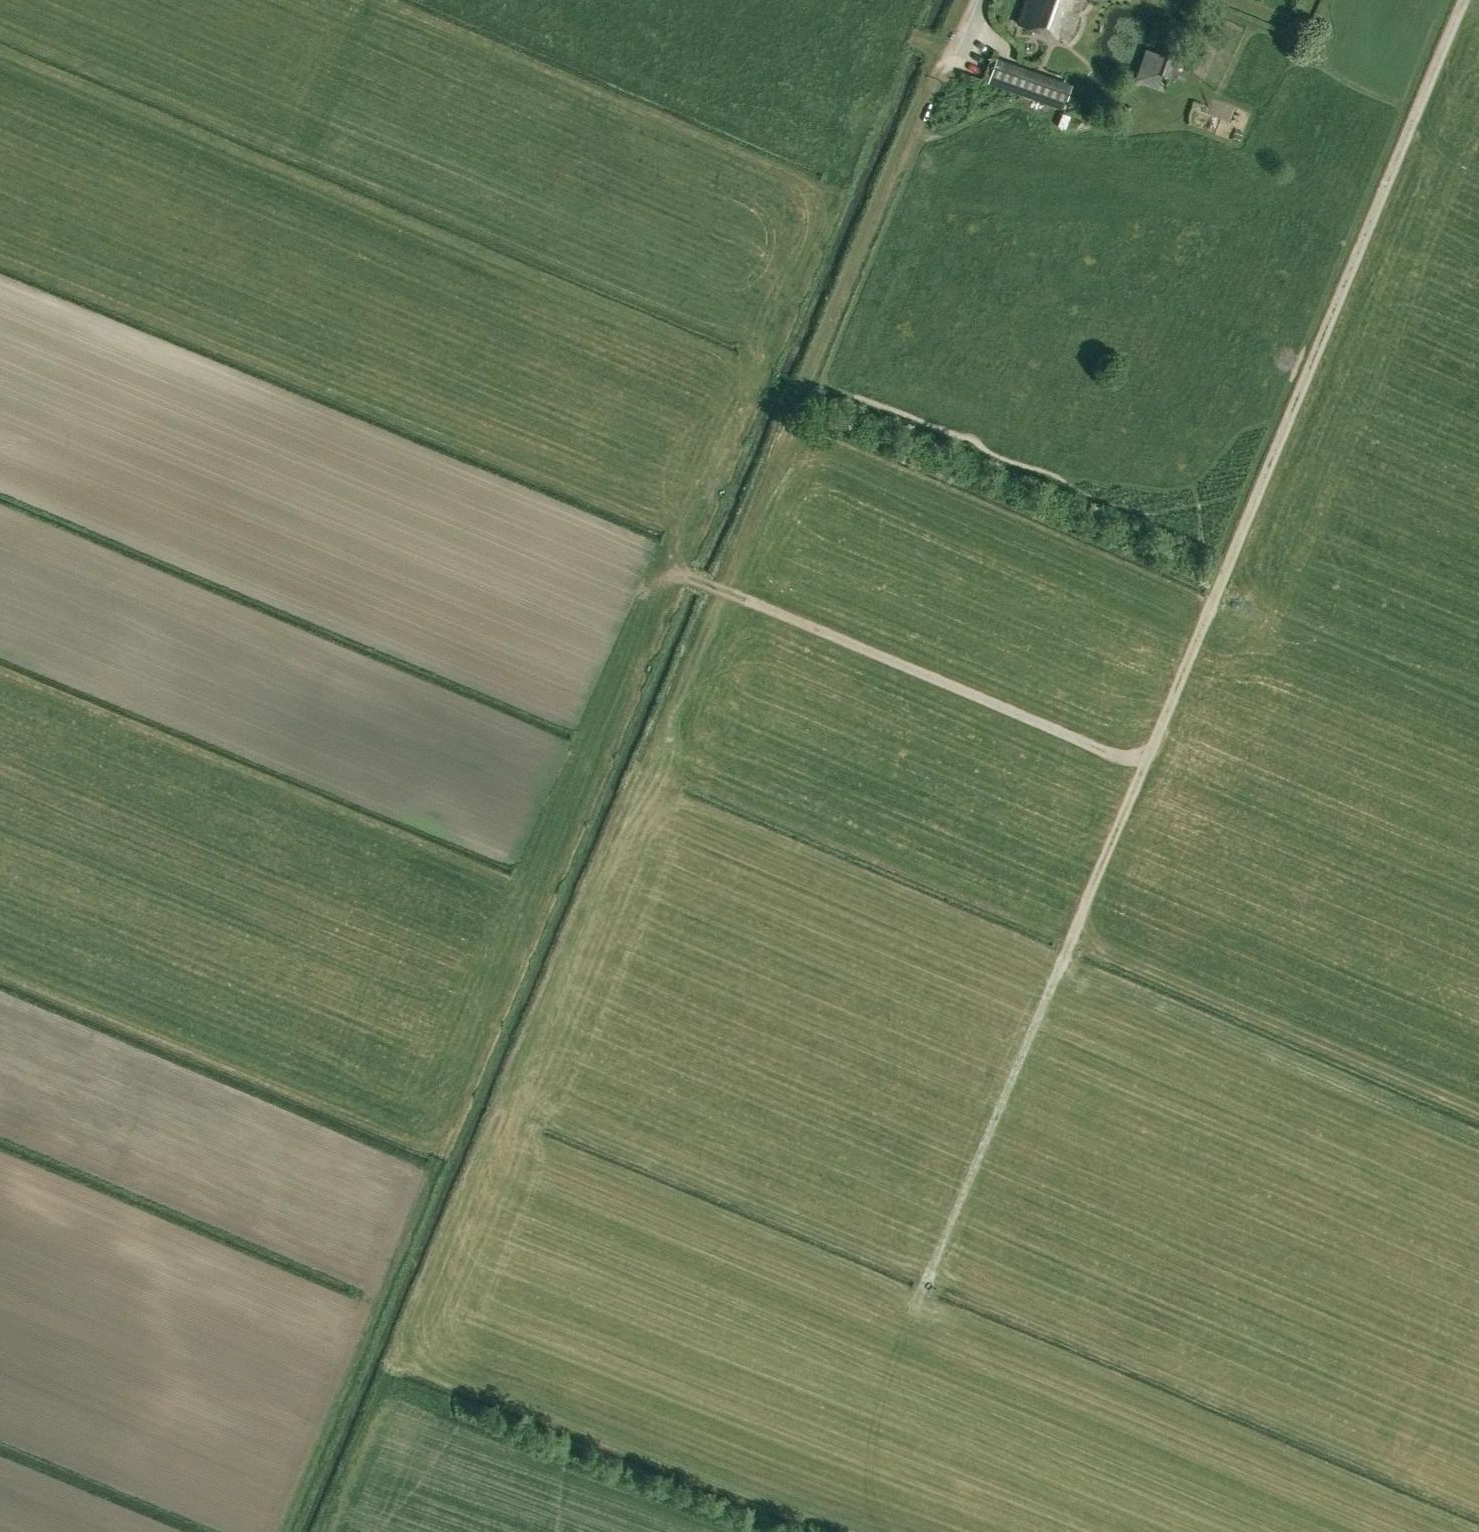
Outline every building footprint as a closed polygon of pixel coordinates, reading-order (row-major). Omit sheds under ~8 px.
[(1069,43),(1085,0),(1025,0),(1017,24),(1069,43)] [(1183,81),(1193,55),(1184,52),(1188,41),(1167,33),(1163,45),(1153,72),(1169,78),(1170,76),(1183,81)] [(1054,82),(1004,63),(996,85),(1046,104),(1054,82)]
